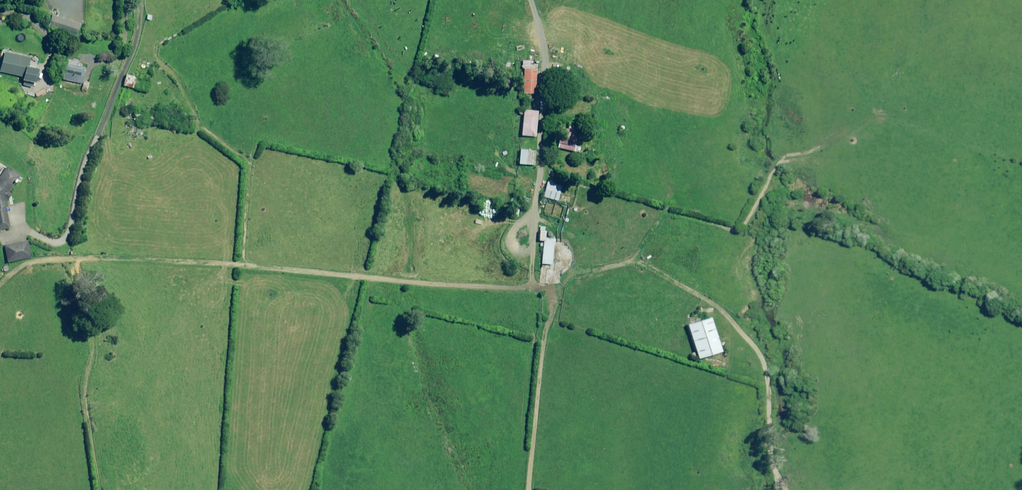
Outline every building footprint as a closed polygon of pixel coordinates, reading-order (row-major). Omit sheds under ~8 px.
[(50,22),(49,24),(51,25),(50,27),(75,35),(78,24),(50,14),(47,21),(50,22)] [(32,86),(36,68),(26,66),(28,58),(3,51),(0,62),(0,71),(21,76),(20,79),(23,80),(23,84),(32,86)] [(85,68),(64,63),(61,79),(82,84),(81,86),(83,86),(83,88),(84,88),(85,86),(86,87),(87,82),(82,81),(85,68)] [(535,66),(526,66),(526,67),(522,67),(522,93),(534,93),(535,66)] [(536,111),(522,109),(520,135),(534,136),(536,111)] [(572,146),(574,137),(558,134),(555,147),(574,151),(575,146),(572,146)] [(519,149),(517,163),(533,165),(534,151),(519,149)] [(5,167),(0,173),(0,229),(8,227),(4,201),(9,193),(6,191),(17,176),(5,167)] [(560,186),(545,182),(542,197),(556,201),(560,186)] [(543,238),(544,227),(538,226),(537,241),(542,241),(540,263),(550,265),(553,239),(543,238)] [(29,257),(25,240),(2,245),(5,261),(29,257)] [(697,358),(720,351),(709,317),(686,324),(697,358)]
